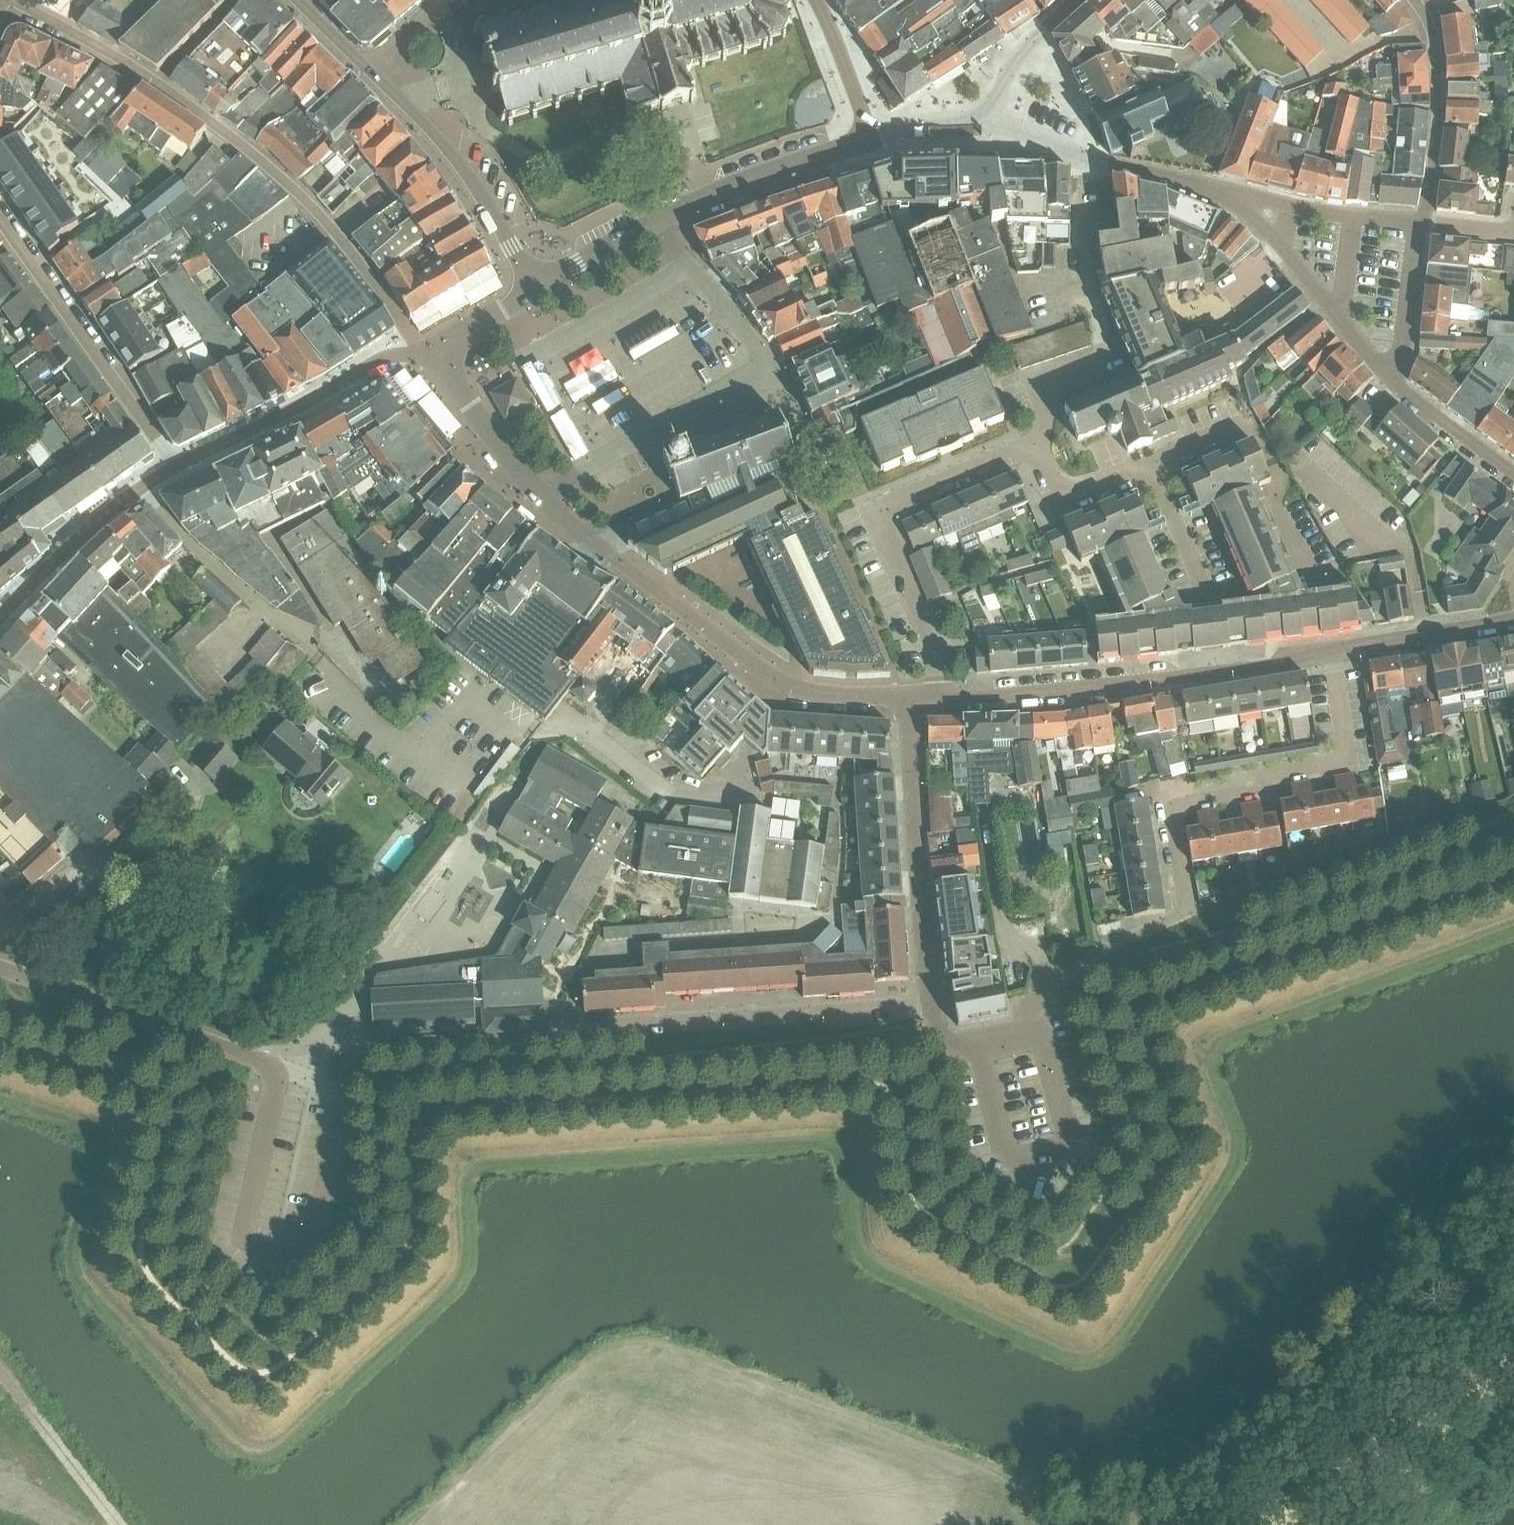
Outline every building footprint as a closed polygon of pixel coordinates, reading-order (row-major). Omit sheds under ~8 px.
[(39,3),(78,24),(104,0),(42,0),(39,3)] [(78,24),(84,27),(112,0),(104,0),(78,24)] [(181,1),(180,0),(112,0),(84,27),(120,47),(159,72),(229,0),(181,0),(181,1)] [(261,60),(296,24),(270,0),(248,0),(224,24),(194,56),(188,60),(171,82),(204,107),(205,107),(215,115),(231,96),(229,94),(261,60)] [(322,6),(332,16),(333,17),(332,17),(333,17),(352,0),(328,0),(322,6)] [(333,17),(361,47),(370,48),(395,26),(395,25),(396,25),(376,0),(352,0),(333,17)] [(415,0),(376,0),(396,25),(419,6),(415,0)] [(572,1),(554,7),(552,0),(547,2),(549,8),(532,13),(530,7),(525,8),(527,15),(509,20),(507,14),(502,15),(504,22),(485,28),(483,21),(478,23),(480,29),(474,30),(475,34),(481,33),(488,57),(483,59),(484,64),(490,63),(497,87),(492,88),(493,94),(499,92),(506,116),(500,118),(501,122),(508,120),(509,126),(514,125),(512,119),(532,113),(534,119),(539,117),(537,111),(555,106),(557,112),(561,111),(559,105),(577,99),(579,105),(584,104),(582,98),(599,92),(601,98),(606,97),(604,91),(621,86),(629,115),(626,116),(626,119),(630,118),(631,120),(633,119),(632,117),(659,110),(659,111),(662,110),(663,114),(666,113),(665,109),(690,101),(692,105),(694,104),(695,104),(694,100),(697,99),(696,96),(695,96),(694,92),(691,92),(686,75),(690,74),(692,71),(691,67),(701,64),(702,67),(706,66),(705,63),(722,58),(723,62),(727,61),(726,57),(743,52),(744,56),(748,54),(747,51),(763,46),(764,49),(767,48),(766,45),(768,45),(771,47),(773,45),(772,43),(773,38),(782,36),(784,38),(787,36),(785,34),(789,24),(792,25),(793,21),(789,21),(787,17),(790,15),(791,9),(792,9),(792,5),(790,5),(787,2),(788,0),(571,0),(572,1)] [(846,16),(865,0),(867,2),(869,0),(834,0),(846,16)] [(846,16),(859,34),(904,0),(869,0),(867,2),(865,0),(846,16)] [(859,34),(875,58),(899,41),(901,44),(952,5),(950,3),(954,0),(904,0),(859,34)] [(971,0),(954,0),(950,3),(952,5),(901,44),(899,41),(875,58),(886,76),(944,34),(942,32),(959,19),(978,3),(976,0),(974,0),(972,2),(971,0)] [(1004,38),(1005,38),(1039,15),(1027,0),(976,0),(978,3),(986,13),(992,22),(1004,38)] [(1045,10),(1057,0),(1035,0),(1045,10)] [(1141,28),(1115,0),(1095,0),(1084,10),(1116,41),(1126,42),(1141,28)] [(1141,28),(1147,35),(1167,17),(1152,0),(1115,0),(1141,28)] [(1166,12),(1180,0),(1155,0),(1166,12)] [(1172,19),(1193,42),(1211,26),(1228,11),(1218,0),(1197,0),(1192,4),(1189,7),(1183,1),(1173,11),(1172,19)] [(1262,0),(1243,0),(1252,10),(1262,0)] [(1252,10),(1261,19),(1280,2),(1278,0),(1262,0),(1252,10)] [(1316,6),(1325,15),(1341,0),(1322,0),(1316,6)] [(1325,15),(1334,25),(1352,8),(1345,0),(1341,0),(1325,15)] [(1370,27),(1379,38),(1391,36),(1397,32),(1397,33),(1415,23),(1400,3),(1402,1),(1401,0),(1367,0),(1369,2),(1373,1),(1385,14),(1379,19),(1377,16),(1368,25),(1370,27)] [(1502,7),(1500,0),(1474,0),(1477,12),(1502,7)] [(1280,2),(1261,19),(1270,29),(1289,12),(1280,2)] [(978,3),(959,19),(966,28),(986,13),(978,3)] [(1361,18),(1352,8),(1334,25),(1343,35),(1361,18)] [(1106,31),(1084,10),(1053,38),(1069,66),(1070,65),(1074,74),(1075,74),(1106,58),(1096,40),(1106,31)] [(1289,12),(1270,29),(1279,39),(1298,21),(1289,12)] [(973,36),(962,45),(956,50),(966,65),(1004,38),(992,22),(986,13),(966,28),(973,36)] [(1447,62),(1488,57),(1486,43),(1477,44),(1475,29),(1471,30),(1469,17),(1442,20),(1447,62)] [(1361,18),(1343,35),(1352,44),(1370,27),(1368,25),(1361,18)] [(944,34),(886,76),(905,104),(932,87),(921,71),(960,43),(962,45),(973,36),(966,28),(959,19),(942,32),(944,34)] [(1193,42),(1172,19),(1172,20),(1165,26),(1184,47),(1188,44),(1190,45),(1193,42)] [(1298,21),(1279,39),(1288,48),(1307,31),(1298,21)] [(261,60),(229,94),(231,96),(215,115),(224,122),(309,38),(298,26),(296,24),(261,60)] [(1211,26),(1193,42),(1190,45),(1200,57),(1220,39),(1211,26)] [(0,54),(0,81),(5,82),(28,98),(34,85),(16,77),(21,66),(26,65),(40,71),(52,43),(25,30),(8,37),(0,54)] [(1307,31),(1288,48),(1297,58),(1315,41),(1307,31)] [(309,38),(224,122),(237,131),(284,88),(320,49),(309,38)] [(1324,50),(1315,41),(1297,58),(1306,68),(1324,50)] [(52,43),(40,71),(38,74),(48,79),(38,101),(46,105),(51,94),(70,52),(52,43)] [(956,50),(962,45),(960,43),(921,71),(932,87),(966,65),(956,50)] [(1387,78),(1427,76),(1425,45),(1392,47),(1393,58),(1397,58),(1398,65),(1376,67),(1377,80),(1387,78)] [(344,72),(320,49),(284,88),(237,131),(257,144),(270,126),(299,111),(317,90),(321,93),(344,72)] [(51,94),(46,105),(55,109),(65,87),(74,91),(84,76),(86,77),(93,63),(70,52),(51,94)] [(1117,53),(1106,58),(1075,74),(1083,93),(1128,73),(1117,53)] [(1488,57),(1447,62),(1447,82),(1482,78),(1481,67),(1490,67),(1490,57),(1488,57)] [(1175,74),(1176,64),(1140,58),(1138,68),(1175,74)] [(1504,63),(1493,63),(1494,77),(1494,82),(1505,81),(1504,63)] [(110,123),(143,86),(142,86),(139,90),(102,67),(57,115),(86,139),(91,134),(104,120),(104,119),(110,123)] [(270,126),(257,144),(272,154),(300,181),(315,168),(304,156),(323,136),(334,148),(345,137),(347,139),(379,106),(351,75),(349,77),(344,72),(321,93),(317,90),(299,111),(270,126)] [(1353,74),(1356,83),(1367,80),(1365,72),(1353,74)] [(1128,73),(1083,93),(1092,112),(1137,95),(1140,94),(1139,91),(1132,73),(1129,74),(1128,73)] [(1387,78),(1377,80),(1372,81),(1373,93),(1400,91),(1401,107),(1430,109),(1427,76),(1387,78)] [(1140,102),(1137,95),(1092,112),(1112,157),(1127,150),(1131,160),(1144,155),(1140,145),(1155,138),(1151,129),(1158,126),(1163,137),(1212,116),(1210,112),(1216,109),(1209,94),(1203,96),(1195,79),(1159,94),(1140,102)] [(1,146),(3,125),(4,109),(24,111),(32,103),(28,99),(28,98),(5,82),(0,81),(0,147),(1,146)] [(1505,81),(1494,82),(1494,89),(1495,103),(1507,102),(1506,89),(1505,81)] [(1446,103),(1493,105),(1493,94),(1480,93),(1480,84),(1447,83),(1446,103)] [(1140,94),(1137,95),(1140,102),(1159,94),(1155,84),(1139,91),(1140,94)] [(1324,90),(1320,102),(1338,102),(1338,101),(1346,102),(1349,85),(1324,90)] [(173,107),(143,86),(110,123),(104,119),(104,120),(123,137),(128,129),(149,144),(159,129),(158,129),(173,107)] [(1269,123),(1275,107),(1250,97),(1218,177),(1245,183),(1263,131),(1266,132),(1269,123)] [(1280,102),(1281,125),(1291,124),(1290,101),(1280,102)] [(1338,101),(1338,102),(1325,154),(1341,158),(1352,159),(1345,204),(1368,207),(1369,204),(1376,205),(1380,177),(1382,158),(1381,157),(1365,156),(1367,139),(1370,124),(1373,104),(1346,102),(1338,101)] [(1493,105),(1446,103),(1445,125),(1478,127),(1479,116),(1492,117),(1493,105)] [(1430,114),(1399,110),(1399,106),(1387,105),(1373,104),(1370,124),(1385,126),(1386,116),(1398,117),(1397,135),(1399,136),(1427,138),(1430,114)] [(380,106),(379,106),(347,139),(345,137),(334,148),(323,136),(304,156),(315,168),(321,163),(336,179),(350,167),(395,125),(379,107),(380,106)] [(206,129),(173,107),(158,129),(159,129),(149,144),(161,152),(171,138),(191,151),(206,129)] [(1263,131),(1245,183),(1247,183),(1269,189),(1294,195),(1313,129),(1309,128),(1307,134),(1269,123),(1266,132),(1263,131)] [(1399,136),(1397,135),(1385,126),(1370,124),(1367,139),(1383,141),(1385,141),(1386,136),(1397,137),(1396,155),(1396,157),(1425,160),(1427,138),(1399,136)] [(395,125),(350,167),(356,174),(345,184),(354,194),(376,175),(375,173),(410,143),(395,125)] [(101,128),(93,136),(100,142),(107,134),(101,128)] [(1327,133),(1313,129),(1294,195),(1323,201),(1324,201),(1328,177),(1338,178),(1341,158),(1325,154),(1336,158),(1334,166),(1319,162),(1321,157),(1320,157),(1327,133)] [(1445,130),(1442,153),(1440,168),(1445,168),(1465,171),(1466,155),(1469,133),(1445,130)] [(91,134),(86,139),(86,140),(74,153),(83,162),(101,143),(100,142),(93,136),(91,134)] [(0,147),(0,177),(29,156),(16,136),(1,146),(0,147)] [(1367,139),(1365,156),(1381,157),(1383,141),(1367,139)] [(375,173),(376,175),(398,200),(400,203),(378,218),(353,238),(371,261),(401,236),(398,231),(407,224),(425,210),(451,197),(430,164),(411,142),(410,143),(375,173)] [(1507,173),(1505,185),(1513,186),(1513,147),(1509,146),(1507,173)] [(108,185),(125,167),(107,149),(90,168),(108,185)] [(176,178),(137,210),(148,223),(168,207),(187,191),(195,198),(212,182),(229,164),(213,149),(182,184),(176,178)] [(1508,154),(1491,153),(1489,172),(1507,173),(1508,154)] [(168,207),(184,230),(203,255),(210,265),(245,309),(306,385),(331,372),(288,319),(265,292),(258,283),(256,281),(250,272),(241,260),(227,242),(253,223),(249,220),(240,211),(228,199),(259,170),(240,154),(229,164),(212,182),(195,198),(187,191),(168,207)] [(0,177),(0,183),(9,196),(42,173),(29,156),(0,177)] [(1396,157),(1394,178),(1423,179),(1425,160),(1396,157)] [(1328,177),(1324,201),(1345,204),(1352,159),(1341,158),(1338,178),(1328,177)] [(863,234),(848,239),(859,272),(873,311),(897,301),(904,319),(907,318),(915,332),(918,331),(929,356),(936,372),(977,354),(978,354),(976,349),(996,343),(1005,341),(1010,340),(1034,335),(1032,329),(1031,330),(1027,321),(990,227),(989,223),(986,217),(968,221),(967,217),(965,214),(959,216),(958,212),(958,208),(957,209),(956,163),(956,161),(955,160),(952,160),(944,160),(921,160),(912,161),(893,161),(893,163),(893,165),(893,166),(884,168),(871,172),(867,173),(873,191),(886,226),(875,230),(874,230),(863,234)] [(957,160),(955,160),(956,161),(956,163),(957,209),(958,208),(958,212),(990,207),(992,222),(999,221),(1007,220),(1006,214),(1005,204),(999,166),(998,165),(998,162),(998,161),(979,160),(958,160),(957,160)] [(1043,167),(999,166),(1005,204),(1006,214),(1007,220),(1012,253),(1017,253),(1026,254),(1026,244),(1040,244),(1043,244),(1047,244),(1047,234),(1047,226),(1046,225),(1047,189),(1043,167)] [(1043,167),(1047,189),(1046,225),(1047,226),(1059,226),(1070,226),(1070,205),(1070,194),(1071,175),(1071,169),(1070,169),(1069,169),(1053,169),(1045,168),(1043,168),(1043,167)] [(1465,171),(1445,168),(1443,185),(1440,185),(1437,211),(1491,217),(1493,205),(1476,203),(1478,190),(1475,189),(1477,172),(1471,171),(1465,171)] [(259,170),(228,199),(240,211),(274,183),(259,170)] [(42,173),(9,196),(22,213),(54,191),(42,173)] [(141,182),(132,173),(115,191),(124,200),(141,182)] [(867,173),(830,184),(842,219),(866,212),(868,219),(870,218),(874,230),(875,230),(886,226),(873,192),(867,173)] [(1140,205),(1139,182),(1112,176),(1116,207),(1119,236),(1098,239),(1107,288),(1153,278),(1162,276),(1165,291),(1178,289),(1179,291),(1204,284),(1199,267),(1188,270),(1177,273),(1171,243),(1140,249),(1138,234),(1137,229),(1136,222),(1133,206),(1140,205)] [(1380,177),(1376,205),(1416,208),(1423,179),(1394,178),(1380,177)] [(1139,205),(1138,211),(1139,222),(1169,223),(1170,223),(1168,210),(1167,187),(1139,182),(1140,205),(1139,205)] [(289,197),(274,183),(240,211),(249,220),(253,223),(262,217),(289,197)] [(798,193),(797,194),(804,216),(803,216),(812,239),(814,238),(827,272),(821,274),(826,286),(845,277),(859,272),(848,239),(842,219),(830,184),(798,193)] [(1190,196),(1167,187),(1168,210),(1170,223),(1169,223),(1169,228),(1184,234),(1186,235),(1185,239),(1188,270),(1199,267),(1197,260),(1202,259),(1208,245),(1210,246),(1210,245),(1211,242),(1224,213),(1222,211),(1222,210),(1190,196)] [(66,208),(54,191),(22,213),(34,231),(66,208)] [(804,216),(797,194),(768,203),(769,203),(767,204),(775,226),(786,223),(807,269),(808,271),(812,281),(816,289),(816,290),(826,286),(821,274),(827,272),(814,238),(812,239),(803,216),(804,216)] [(401,236),(371,261),(380,273),(413,250),(426,242),(465,220),(451,197),(425,210),(407,224),(398,231),(401,236)] [(775,226),(767,204),(730,218),(738,235),(756,228),(759,233),(766,230),(775,250),(781,249),(788,266),(792,276),(807,269),(786,223),(775,226)] [(103,257),(92,265),(83,271),(83,272),(69,282),(80,298),(116,273),(119,278),(147,259),(159,279),(199,253),(184,230),(168,207),(148,223),(128,238),(110,253),(103,257)] [(79,226),(66,208),(34,231),(50,254),(61,247),(57,241),(79,226)] [(148,223),(137,210),(117,226),(128,238),(148,223)] [(848,239),(874,230),(870,218),(868,219),(866,212),(842,219),(848,239)] [(1235,234),(1241,227),(1229,216),(1228,217),(1224,213),(1211,242),(1210,245),(1219,253),(1235,234)] [(738,235),(730,218),(694,232),(703,250),(704,250),(734,237),(737,240),(750,234),(753,238),(756,237),(763,253),(774,271),(788,266),(781,249),(775,250),(766,230),(759,233),(756,228),(738,235)] [(479,243),(465,220),(426,242),(442,265),(434,270),(435,272),(444,266),(479,243)] [(1249,234),(1241,227),(1235,234),(1219,253),(1217,256),(1216,258),(1229,270),(1259,245),(1260,244),(1253,237),(1249,234)] [(1169,228),(1137,229),(1138,234),(1140,249),(1171,243),(1169,228)] [(83,271),(92,265),(85,254),(102,243),(92,232),(67,248),(69,250),(55,260),(69,282),(83,272),(83,271)] [(734,237),(704,250),(712,266),(711,266),(712,266),(737,295),(739,297),(775,282),(772,272),(774,271),(763,253),(756,237),(753,238),(750,234),(737,240),(734,237)] [(1432,239),(1429,265),(1467,269),(1469,255),(1485,257),(1486,245),(1432,239)] [(286,277),(285,276),(297,291),(331,328),(354,357),(359,354),(397,328),(374,296),(330,242),(286,277)] [(492,267),(479,243),(444,266),(459,288),(460,287),(492,267)] [(1043,252),(1042,268),(1049,268),(1055,268),(1056,244),(1047,244),(1043,244),(1043,252)] [(1504,246),(1502,272),(1513,274),(1513,247),(1504,246)] [(435,272),(434,270),(420,250),(407,258),(420,279),(417,281),(433,305),(459,288),(444,266),(435,272)] [(9,295),(13,301),(33,285),(10,254),(0,261),(0,302),(9,295)] [(203,255),(181,267),(190,278),(210,265),(203,255)] [(245,309),(210,265),(190,278),(226,327),(227,327),(231,332),(243,347),(251,342),(232,319),(245,309)] [(1428,265),(1424,306),(1421,333),(1449,335),(1450,322),(1466,324),(1472,269),(1467,269),(1429,265),(1428,265)] [(417,281),(408,266),(385,280),(411,319),(433,305),(417,281)] [(775,282),(739,297),(756,315),(757,316),(792,301),(783,281),(792,277),(792,276),(788,266),(774,271),(772,272),(775,282)] [(190,278),(181,267),(159,281),(180,314),(180,313),(185,318),(196,331),(200,339),(244,417),(265,406),(245,372),(237,358),(246,352),(243,347),(231,332),(227,327),(226,327),(190,278)] [(133,297),(151,286),(140,269),(112,288),(109,283),(82,301),(96,322),(124,304),(123,304),(133,297)] [(1213,270),(1205,272),(1208,283),(1216,281),(1213,270)] [(266,274),(250,272),(256,281),(258,283),(266,277),(266,274)] [(285,276),(265,292),(288,319),(331,372),(354,357),(331,328),(297,291),(285,276)] [(1168,313),(1166,310),(1153,278),(1107,288),(1101,289),(1117,328),(1138,378),(1138,379),(1157,371),(1177,363),(1176,362),(1179,361),(1180,361),(1178,358),(1184,355),(1179,346),(1181,345),(1178,338),(1174,327),(1168,313)] [(812,281),(804,285),(808,292),(816,289),(812,281)] [(0,302),(0,306),(2,309),(19,331),(19,332),(21,330),(34,321),(49,310),(34,287),(33,285),(13,301),(9,295),(0,302)] [(1244,360),(1269,340),(1273,337),(1277,335),(1311,309),(1295,290),(1263,315),(1259,318),(1255,321),(1234,337),(1209,348),(1203,335),(1181,345),(1179,346),(1184,355),(1178,358),(1180,361),(1179,361),(1176,362),(1177,363),(1157,371),(1172,406),(1195,396),(1217,386),(1231,380),(1228,371),(1233,370),(1233,371),(1246,365),(1244,360)] [(792,301),(757,316),(776,342),(832,316),(838,314),(839,316),(850,318),(851,320),(857,333),(858,333),(870,327),(871,327),(876,325),(869,309),(868,308),(864,309),(858,296),(853,298),(836,305),(835,301),(816,310),(814,305),(803,310),(798,298),(792,301)] [(108,339),(145,315),(133,297),(123,304),(124,304),(96,322),(108,339)] [(1486,298),(1486,324),(1499,324),(1498,298),(1486,298)] [(306,385),(245,309),(232,319),(251,342),(243,347),(246,352),(250,350),(260,363),(285,397),(306,385)] [(33,345),(60,325),(49,310),(34,321),(21,330),(19,332),(19,331),(13,335),(19,343),(28,337),(33,345)] [(776,342),(775,342),(786,363),(827,345),(822,333),(851,320),(850,318),(839,316),(838,314),(832,316),(776,342)] [(119,355),(156,331),(155,331),(145,315),(108,339),(119,355)] [(1302,356),(1329,332),(1316,317),(1288,340),(1272,353),(1278,361),(1294,347),(1302,356)] [(196,331),(185,318),(168,328),(180,350),(184,348),(226,426),(244,417),(200,339),(196,331)] [(1071,327),(1079,351),(1091,347),(1083,323),(1071,327)] [(43,360),(71,340),(60,325),(33,345),(11,360),(16,368),(38,353),(43,360)] [(1079,351),(1071,327),(1059,331),(1068,355),(1079,351)] [(130,372),(168,350),(156,331),(119,355),(130,372)] [(1068,355),(1059,331),(1048,335),(1056,359),(1068,355)] [(1329,332),(1302,356),(1299,358),(1308,368),(1298,378),(1305,385),(1344,348),(1329,332)] [(1457,336),(1449,335),(1421,333),(1420,347),(1455,350),(1457,336)] [(1056,359),(1048,335),(1036,339),(1044,363),(1056,359)] [(1044,363),(1036,339),(1024,343),(1032,367),(1044,363)] [(1446,408),(1477,431),(1494,408),(1504,394),(1510,385),(1513,380),(1513,341),(1495,339),(1461,388),(1446,408)] [(83,356),(71,340),(43,360),(22,376),(30,387),(51,371),(55,376),(65,369),(83,356)] [(858,407),(874,400),(870,390),(860,394),(846,363),(848,362),(839,343),(828,348),(791,365),(801,385),(806,395),(803,397),(811,417),(822,438),(843,429),(846,435),(856,431),(858,407)] [(1032,367),(1024,343),(1012,347),(1020,371),(1032,367)] [(18,354),(13,347),(6,352),(11,359),(18,354)] [(184,348),(180,350),(134,376),(150,408),(172,443),(174,446),(175,447),(179,448),(181,448),(226,426),(184,348)] [(1344,348),(1305,385),(1304,386),(1314,399),(1326,389),(1333,396),(1337,392),(1347,404),(1373,379),(1348,351),(1344,348)] [(250,350),(246,352),(237,358),(245,372),(265,406),(285,397),(260,363),(250,350)] [(98,377),(83,356),(65,369),(80,390),(98,377)] [(936,372),(929,356),(902,367),(909,384),(936,372)] [(1446,408),(1461,388),(1418,357),(1409,380),(1446,408)] [(938,390),(961,444),(974,439),(971,432),(1004,418),(984,370),(938,390)] [(1138,379),(1138,378),(1065,409),(1078,441),(1108,428),(1111,436),(1116,437),(1121,435),(1129,453),(1153,444),(1152,443),(1178,432),(1171,414),(1163,417),(1160,411),(1172,406),(1157,371),(1138,379)] [(90,411),(80,397),(71,385),(72,384),(65,374),(36,396),(54,421),(105,491),(134,470),(123,456),(118,459),(108,446),(105,449),(81,417),(90,411)] [(901,376),(889,381),(894,391),(905,386),(901,376)] [(84,394),(80,397),(90,411),(112,395),(98,377),(80,390),(84,394)] [(385,379),(339,407),(352,431),(347,434),(357,453),(366,448),(364,443),(409,412),(409,411),(385,379)] [(515,382),(494,393),(493,397),(505,418),(508,419),(529,407),(530,403),(518,383),(515,382)] [(1252,405),(1262,395),(1257,388),(1249,394),(1252,405)] [(938,390),(907,403),(917,427),(905,433),(915,456),(914,457),(917,463),(961,444),(938,390)] [(451,437),(465,425),(435,391),(421,403),(451,437)] [(112,395),(90,411),(81,417),(105,449),(108,446),(118,459),(123,456),(134,470),(142,464),(147,466),(155,461),(154,455),(155,454),(135,427),(112,395)] [(1266,400),(1262,395),(1252,405),(1253,408),(1262,424),(1271,417),(1262,404),(1266,400)] [(1431,450),(1438,442),(1399,406),(1384,423),(1374,414),(1374,413),(1359,400),(1343,418),(1358,431),(1364,424),(1412,468),(1409,471),(1421,481),(1442,459),(1431,450)] [(917,427),(907,403),(861,423),(881,471),(914,457),(915,456),(905,433),(917,427)] [(352,431),(339,407),(303,429),(301,429),(318,462),(331,456),(336,464),(357,453),(347,434),(352,431)] [(1477,431),(1500,448),(1513,428),(1513,423),(1494,408),(1477,431)] [(358,502),(375,489),(392,507),(446,456),(409,412),(364,443),(366,448),(357,453),(336,464),(338,467),(331,472),(347,495),(350,492),(358,502)] [(637,542),(628,546),(632,549),(665,575),(673,571),(674,572),(694,563),(745,539),(749,548),(767,585),(777,607),(772,610),(778,622),(783,620),(803,662),(804,661),(810,673),(813,674),(814,676),(846,679),(857,679),(891,677),(887,669),(888,668),(868,626),(873,623),(867,611),(862,614),(833,550),(838,548),(832,536),(827,538),(816,514),(804,520),(800,512),(799,512),(797,504),(795,496),(792,489),(787,482),(782,476),(783,475),(782,474),(781,474),(777,464),(786,461),(796,457),(793,451),(780,416),(754,425),(730,434),(727,427),(671,448),(674,453),(673,453),(662,457),(663,460),(664,460),(671,480),(672,479),(680,500),(681,500),(688,497),(694,512),(695,514),(694,515),(637,541),(637,542)] [(105,491),(54,421),(34,435),(63,475),(48,486),(69,516),(105,491)] [(1500,448),(1513,458),(1513,428),(1500,448)] [(301,429),(257,451),(290,517),(329,495),(334,504),(347,495),(331,472),(338,467),(336,464),(331,456),(318,462),(301,429)] [(1219,456),(1219,457),(1233,491),(1249,484),(1256,481),(1268,476),(1253,442),(1236,449),(1220,456),(1219,456)] [(48,486),(39,473),(19,446),(10,452),(1,458),(0,459),(0,494),(44,556),(53,548),(42,534),(51,528),(69,516),(48,486)] [(290,517),(257,451),(214,472),(243,533),(253,528),(257,534),(290,517)] [(383,515),(382,517),(391,528),(412,508),(411,506),(417,501),(426,510),(463,470),(447,455),(446,456),(392,507),(383,515)] [(1233,491),(1219,457),(1202,464),(1181,473),(1184,480),(1186,479),(1198,506),(1210,501),(1233,491)] [(1465,466),(1455,459),(1444,473),(1454,481),(1444,496),(1464,510),(1469,502),(1490,516),(1489,517),(1491,518),(1481,533),(1474,528),(1447,567),(1469,582),(1466,587),(1445,590),(1449,614),(1481,609),(1500,578),(1495,575),(1513,548),(1513,498),(1506,492),(1506,493),(1485,479),(1486,478),(1466,465),(1465,466)] [(486,490),(463,470),(400,537),(392,546),(376,528),(359,546),(382,579),(403,559),(395,551),(399,546),(419,564),(486,490)] [(243,533),(214,472),(160,497),(181,525),(183,527),(199,545),(222,564),(238,579),(277,611),(320,630),(324,628),(301,591),(278,560),(257,534),(253,528),(243,533)] [(1000,515),(1003,524),(1016,519),(1013,510),(1029,503),(1016,473),(988,485),(1000,515)] [(1271,482),(1268,476),(1256,481),(1259,487),(1271,482)] [(1233,491),(1210,501),(1212,506),(1214,506),(1252,490),(1249,484),(1233,491)] [(1422,484),(1416,492),(1422,496),(1423,497),(1429,490),(1422,484)] [(988,485),(960,497),(976,535),(977,535),(989,530),(1003,524),(1000,515),(988,485)] [(486,490),(419,564),(413,571),(394,591),(417,610),(410,618),(419,630),(427,619),(514,514),(486,490)] [(1252,490),(1214,506),(1227,536),(1265,519),(1252,490)] [(1414,490),(1403,502),(1411,508),(1422,496),(1416,492),(1414,490)] [(1116,501),(1099,508),(1113,541),(1139,530),(1140,531),(1149,527),(1137,500),(1140,499),(1137,492),(1116,501)] [(0,494),(0,510),(4,508),(9,515),(9,514),(11,517),(0,524),(0,525),(29,569),(44,556),(0,494)] [(976,535),(960,497),(932,509),(932,511),(903,523),(914,549),(943,537),(944,539),(956,533),(965,554),(982,547),(977,535),(976,535)] [(146,503),(127,517),(154,546),(138,562),(156,582),(172,567),(167,562),(184,546),(146,503)] [(1113,541),(1099,508),(1098,508),(1098,509),(1082,516),(1082,515),(1064,523),(1066,527),(1047,536),(1054,553),(1074,545),(1082,563),(1094,558),(1091,552),(1102,547),(1113,541)] [(281,541),(335,627),(346,621),(366,654),(371,662),(380,657),(395,682),(422,665),(327,512),(281,541)] [(514,514),(427,619),(450,638),(445,644),(465,659),(545,722),(570,691),(576,683),(556,666),(576,641),(617,586),(585,569),(537,533),(539,531),(528,523),(526,524),(521,520),(518,517),(514,514)] [(154,546),(127,517),(109,531),(124,548),(112,559),(143,595),(154,584),(156,582),(138,562),(154,546)] [(1265,519),(1227,536),(1239,565),(1277,549),(1265,519)] [(380,524),(376,528),(392,546),(400,537),(393,530),(390,533),(380,524)] [(0,525),(0,594),(29,569),(0,525)] [(1139,530),(1113,541),(1102,547),(1105,553),(1142,537),(1140,531),(1139,530)] [(124,548),(109,531),(81,557),(110,589),(119,597),(130,609),(137,617),(151,605),(143,595),(112,559),(124,548)] [(1155,566),(1142,537),(1105,553),(1118,583),(1155,566)] [(915,569),(939,559),(934,547),(910,557),(915,569)] [(1290,578),(1277,549),(1239,565),(1252,595),(1254,594),(1254,593),(1290,578)] [(1032,555),(1019,559),(1022,569),(1035,566),(1032,555)] [(81,558),(43,599),(44,600),(32,614),(59,639),(61,640),(60,642),(82,663),(159,733),(178,750),(180,747),(185,753),(217,719),(212,714),(218,708),(211,700),(205,693),(198,686),(192,679),(186,671),(179,664),(164,647),(137,617),(130,609),(119,597),(110,589),(81,557),(81,558)] [(1381,573),(1405,569),(1403,557),(1379,561),(1381,573)] [(943,570),(939,559),(915,569),(920,580),(943,570)] [(1022,569),(1019,559),(1006,562),(1009,573),(1022,569)] [(1155,566),(1118,583),(1130,613),(1141,608),(1141,607),(1168,595),(1167,595),(1155,566)] [(214,601),(231,615),(243,602),(205,568),(193,582),(214,601)] [(948,582),(943,570),(920,580),(925,592),(948,582)] [(1051,570),(1038,573),(1040,584),(1053,580),(1051,570)] [(1040,584),(1038,573),(1025,577),(1027,587),(1040,584)] [(1254,593),(1254,594),(1255,600),(1228,603),(1229,611),(1243,609),(1243,608),(1280,603),(1300,601),(1290,578),(1254,593)] [(948,582),(925,592),(930,603),(953,594),(948,582)] [(1006,582),(993,585),(996,595),(1009,592),(1006,582)] [(996,595),(993,585),(980,588),(983,599),(996,595)] [(684,635),(617,586),(576,641),(556,666),(576,683),(570,691),(584,702),(587,702),(596,690),(595,687),(584,678),(616,636),(631,648),(627,653),(643,665),(640,668),(651,676),(654,672),(658,668),(657,667),(684,635)] [(1355,605),(1356,605),(1353,587),(1341,588),(1341,596),(1317,599),(1321,636),(1339,633),(1362,630),(1361,623),(1357,623),(1355,605)] [(1408,588),(1384,592),(1372,594),(1375,612),(1387,610),(1389,624),(1413,620),(1408,588)] [(1175,591),(1167,595),(1168,595),(1141,607),(1141,608),(1144,615),(1156,614),(1157,620),(1171,618),(1185,617),(1184,609),(1182,609),(1175,591)] [(1317,599),(1300,601),(1280,603),(1284,640),(1302,638),(1320,635),(1320,636),(1321,636),(1317,599)] [(1072,626),(1084,622),(1078,600),(1066,603),(1072,626)] [(214,601),(205,609),(223,625),(232,617),(231,615),(214,601)] [(1284,640),(1280,603),(1243,608),(1243,609),(1247,639),(1246,639),(1247,645),(1266,643),(1266,642),(1284,640)] [(1365,603),(1356,605),(1355,605),(1357,623),(1361,623),(1376,621),(1365,603)] [(223,625),(205,609),(197,617),(214,633),(223,625)] [(1243,609),(1229,611),(1211,613),(1207,614),(1212,650),(1218,649),(1247,645),(1246,639),(1247,639),(1243,609)] [(59,639),(32,614),(17,630),(67,679),(78,667),(59,649),(57,651),(52,647),(59,639)] [(1185,617),(1171,618),(1175,648),(1176,654),(1212,650),(1207,614),(1185,617)] [(197,617),(189,624),(205,641),(214,633),(197,617)] [(1097,637),(1086,639),(1087,652),(1099,650),(1100,656),(1097,657),(1098,664),(1121,661),(1139,659),(1134,622),(1109,626),(1108,618),(1095,620),(1097,637)] [(1157,620),(1134,622),(1139,659),(1140,659),(1157,656),(1157,657),(1176,654),(1175,648),(1171,618),(1157,620)] [(205,641),(189,624),(164,647),(179,664),(196,649),(205,641)] [(1075,634),(1061,635),(1063,667),(1088,665),(1087,652),(1086,639),(1085,627),(1074,628),(1075,634)] [(280,653),(288,644),(271,629),(263,637),(280,653)] [(1051,636),(1037,637),(1039,669),(1063,667),(1061,635),(1061,629),(1050,630),(1051,636)] [(0,648),(0,652),(59,703),(64,698),(81,714),(94,700),(74,682),(72,683),(67,679),(17,630),(16,630),(0,648)] [(1027,638),(1014,639),(1013,639),(1015,671),(1039,669),(1037,637),(1037,631),(1026,632),(1027,638)] [(1013,639),(1014,639),(1013,633),(1003,634),(1003,640),(988,641),(989,647),(975,649),(978,674),(991,672),(991,673),(1015,671),(1013,639)] [(685,636),(684,635),(657,667),(658,668),(654,672),(658,676),(662,672),(687,694),(715,665),(687,638),(684,637),(685,636)] [(280,653),(263,637),(256,646),(272,662),(280,653)] [(1497,642),(1505,685),(1513,683),(1513,639),(1497,642)] [(288,644),(280,653),(272,662),(264,671),(269,675),(282,687),(308,657),(299,649),(291,642),(288,644)] [(1505,685),(1497,642),(1476,646),(1482,678),(1484,688),(1485,694),(1487,699),(1507,695),(1505,685)] [(272,662),(256,646),(249,655),(254,660),(264,671),(272,662)] [(1482,678),(1476,646),(1453,650),(1462,699),(1485,694),(1484,688),(1482,678)] [(203,656),(196,649),(179,664),(186,671),(203,656)] [(1453,650),(1430,654),(1438,703),(1462,699),(1453,650)] [(0,652),(0,790),(64,858),(81,843),(96,860),(163,801),(148,784),(149,783),(124,761),(59,703),(0,652)] [(1438,703),(1430,654),(1399,659),(1369,664),(1372,682),(1367,683),(1368,689),(1367,689),(1375,738),(1374,739),(1379,764),(1405,760),(1400,734),(1390,736),(1387,714),(1390,708),(1389,700),(1391,699),(1393,701),(1401,700),(1402,697),(1405,697),(1404,688),(1414,686),(1417,706),(1411,707),(1414,724),(1423,723),(1425,738),(1444,735),(1438,703)] [(203,656),(186,671),(192,679),(209,663),(203,656)] [(254,660),(247,668),(261,683),(269,675),(264,671),(254,660)] [(216,671),(209,663),(192,679),(198,686),(216,671)] [(715,665),(687,694),(679,703),(695,717),(729,678),(715,665)] [(261,683),(247,668),(239,675),(253,691),(261,683)] [(222,678),(216,671),(198,686),(205,693),(222,678)] [(1306,674),(1280,678),(1286,709),(1311,704),(1306,674)] [(253,691),(239,675),(231,683),(245,698),(253,691)] [(228,685),(222,678),(205,693),(211,700),(228,685)] [(734,727),(756,702),(729,678),(695,717),(702,724),(675,754),(702,778),(726,751),(730,755),(743,740),(744,740),(736,731),(737,730),(734,727)] [(1286,709),(1280,678),(1256,683),(1261,713),(1286,709)] [(231,683),(228,685),(211,700),(225,716),(245,698),(231,683)] [(1256,683),(1232,687),(1237,717),(1261,713),(1256,683)] [(1232,687),(1207,691),(1212,721),(1237,717),(1232,687)] [(1170,697),(1175,727),(1176,727),(1188,725),(1212,721),(1207,691),(1183,695),(1170,697)] [(634,719),(647,703),(637,695),(624,712),(634,719)] [(1179,736),(1176,727),(1175,727),(1170,697),(1170,695),(1152,699),(1159,735),(1160,734),(1163,746),(1165,753),(1183,749),(1181,741),(1179,736)] [(1159,735),(1152,699),(1124,704),(1123,704),(1128,730),(1133,729),(1138,753),(1153,749),(1160,777),(1171,774),(1169,768),(1168,766),(1165,753),(1163,746),(1160,734),(1159,735)] [(764,709),(756,702),(734,727),(737,730),(736,731),(744,740),(743,740),(753,749),(763,758),(767,754),(770,715),(764,709)] [(1108,707),(1088,711),(1094,749),(1095,756),(1116,752),(1112,731),(1113,731),(1113,728),(1112,729),(1108,707)] [(1094,749),(1088,711),(1066,714),(1066,715),(1069,739),(1071,738),(1075,767),(1083,765),(1081,751),(1094,749)] [(770,715),(767,754),(792,756),(795,716),(770,715)] [(1066,715),(1033,717),(1033,741),(1055,740),(1057,754),(1058,754),(1059,761),(1063,760),(1065,772),(1066,782),(1078,780),(1075,767),(1071,738),(1069,739),(1066,715)] [(818,718),(795,716),(792,756),(816,757),(818,718)] [(1033,717),(965,719),(966,743),(967,743),(970,788),(971,806),(990,805),(988,767),(994,766),(993,743),(1012,742),(1020,788),(1041,785),(1042,785),(1033,741),(1033,717)] [(842,720),(818,718),(816,757),(839,759),(842,720)] [(966,743),(965,719),(928,720),(929,732),(929,743),(929,748),(929,751),(930,751),(930,756),(953,756),(953,761),(955,787),(955,788),(970,788),(967,743),(966,743)] [(842,720),(839,759),(863,760),(865,722),(842,720)] [(323,810),(351,776),(287,721),(262,751),(298,781),(293,785),(323,810)] [(663,722),(654,735),(659,739),(663,742),(668,735),(673,730),(663,722)] [(890,723),(865,722),(863,760),(888,762),(890,723)] [(184,755),(178,750),(159,733),(145,749),(140,744),(124,761),(149,783),(166,767),(167,769),(184,755)] [(217,785),(240,759),(214,739),(192,764),(217,785)] [(1318,744),(1292,748),(1294,757),(1319,753),(1318,744)] [(1292,748),(1268,752),(1269,761),(1294,757),(1292,748)] [(376,978),(376,979),(375,980),(375,981),(375,982),(376,1001),(377,1022),(378,1022),(380,1022),(381,1022),(432,1019),(475,1017),(474,1008),(476,1008),(480,1008),(483,1008),(485,1008),(485,1010),(484,1010),(485,1033),(544,1029),(544,1023),(543,1008),(543,1006),(542,1007),(542,1004),(543,1004),(540,959),(546,963),(565,930),(572,934),(614,859),(639,873),(639,874),(692,881),(690,898),(694,898),(727,902),(727,903),(728,903),(728,897),(729,897),(736,840),(660,830),(659,830),(646,828),(646,829),(632,822),(633,821),(596,800),(606,782),(547,749),(529,781),(531,782),(518,805),(517,804),(500,833),(558,866),(534,910),(525,905),(514,926),(514,927),(514,928),(513,929),(506,940),(496,956),(496,957),(495,957),(494,957),(481,959),(420,969),(383,974),(382,974),(381,975),(380,975),(379,975),(378,976),(377,977),(376,978)] [(1183,749),(1165,753),(1168,766),(1186,763),(1183,749)] [(1268,752),(1243,757),(1245,765),(1269,761),(1268,752)] [(1243,757),(1219,761),(1220,770),(1245,765),(1243,757)] [(762,763),(756,764),(758,772),(760,778),(765,777),(772,775),(769,761),(762,763)] [(1220,770),(1219,761),(1195,765),(1196,774),(1220,770)] [(1392,780),(1410,778),(1408,763),(1390,765),(1392,780)] [(1125,790),(1125,791),(1139,785),(1135,764),(1120,767),(1124,790),(1125,790)] [(856,798),(895,796),(893,770),(855,773),(856,798)] [(166,797),(177,786),(164,771),(153,781),(166,797)] [(1344,776),(1352,823),(1375,819),(1374,808),(1384,807),(1382,796),(1372,797),(1370,787),(1357,789),(1354,774),(1344,776)] [(1086,797),(1102,794),(1098,776),(1083,779),(1086,797)] [(1336,793),(1325,795),(1330,827),(1352,823),(1344,776),(1334,778),(1336,793)] [(1083,779),(1078,780),(1066,782),(1069,798),(1071,813),(1086,810),(1117,805),(1116,791),(1102,794),(1086,797),(1083,779)] [(1491,780),(1480,782),(1484,800),(1495,797),(1491,780)] [(767,784),(762,786),(763,789),(764,793),(768,793),(773,794),(774,782),(769,783),(767,784)] [(781,794),(782,783),(775,782),(773,793),(781,794)] [(1330,827),(1325,795),(1313,797),(1310,782),(1300,784),(1309,831),(1330,827)] [(1484,800),(1480,782),(1469,785),(1473,803),(1484,800)] [(789,783),(782,783),(781,794),(788,794),(789,783)] [(797,784),(789,783),(788,794),(796,795),(797,784)] [(797,784),(796,795),(803,796),(804,784),(797,784)] [(804,784),(803,796),(810,796),(811,785),(804,784)] [(1309,831),(1300,784),(1291,785),(1293,800),(1280,803),(1286,835),(1309,831)] [(811,785),(810,796),(817,797),(819,786),(811,785)] [(826,786),(819,786),(817,797),(825,798),(826,786)] [(826,786),(825,798),(832,798),(833,787),(826,786)] [(929,799),(951,798),(950,786),(928,788),(929,799)] [(19,873),(20,873),(21,875),(33,887),(64,858),(0,790),(0,853),(19,873)] [(842,796),(842,804),(852,804),(852,796),(842,796)] [(895,796),(856,798),(858,824),(897,821),(895,796)] [(951,809),(951,798),(929,799),(930,810),(951,809)] [(1056,800),(1044,802),(1049,833),(1074,829),(1073,823),(1071,813),(1069,798),(1056,800)] [(1119,829),(1152,824),(1148,800),(1115,806),(1119,829)] [(1260,803),(1251,804),(1259,851),(1282,847),(1276,815),(1263,818),(1260,803)] [(1259,851),(1251,804),(1240,806),(1243,821),(1232,823),(1237,855),(1259,851)] [(824,855),(825,848),(796,845),(799,822),(771,818),(771,812),(741,808),(740,814),(676,806),(660,830),(736,840),(729,897),(760,901),(760,902),(786,905),(817,909),(818,902),(819,896),(820,889),(820,883),(823,867),(823,861),(824,855)] [(1118,827),(1113,806),(1104,808),(1108,829),(1118,827)] [(953,809),(951,809),(930,810),(931,822),(953,820),(953,809)] [(1086,810),(1071,813),(1073,823),(1087,820),(1086,810)] [(1237,855),(1232,823),(1220,825),(1217,810),(1207,812),(1215,859),(1237,855)] [(1215,859),(1207,812),(1197,814),(1200,828),(1187,831),(1192,862),(1215,859)] [(829,820),(839,821),(839,814),(830,813),(829,820)] [(974,818),(956,820),(958,831),(975,829),(974,818)] [(839,821),(829,820),(828,827),(839,829),(839,821)] [(953,832),(953,820),(931,822),(931,834),(953,832)] [(899,847),(897,821),(858,824),(860,849),(899,847)] [(1155,846),(1152,824),(1119,829),(1122,851),(1155,846)] [(828,827),(827,834),(839,836),(839,829),(828,827)] [(960,856),(931,860),(934,884),(971,879),(981,878),(977,846),(975,829),(958,831),(957,831),(960,856)] [(839,836),(827,834),(826,841),(840,843),(839,836)] [(840,843),(826,841),(825,848),(840,851),(840,843)] [(1085,857),(1098,854),(1096,845),(1083,847),(1085,857)] [(1159,867),(1155,846),(1122,851),(1126,873),(1159,867)] [(899,847),(860,849),(861,875),(900,872),(899,847)] [(840,851),(825,848),(824,855),(839,857),(840,851)] [(1098,854),(1085,857),(1087,866),(1100,863),(1098,854)] [(824,855),(823,861),(838,863),(839,857),(824,855)] [(823,861),(823,867),(838,869),(838,863),(823,861)] [(1163,889),(1159,867),(1126,873),(1130,895),(1163,889)] [(900,872),(861,875),(863,900),(898,898),(901,898),(901,897),(902,897),(900,872)] [(971,879),(934,884),(937,916),(941,915),(941,920),(938,921),(938,924),(940,935),(941,945),(943,945),(974,941),(974,942),(990,940),(992,940),(988,917),(980,918),(976,892),(984,891),(982,878),(981,878),(971,879)] [(833,884),(820,883),(820,889),(832,891),(833,884)] [(14,886),(2,897),(11,907),(23,896),(14,886)] [(820,889),(819,896),(831,897),(832,891),(820,889)] [(1093,901),(1105,898),(1104,889),(1091,891),(1093,901)] [(1167,912),(1163,889),(1130,895),(1134,918),(1167,912)] [(831,897),(819,896),(818,902),(830,904),(831,897)] [(898,898),(863,900),(863,905),(848,906),(849,916),(842,916),(844,936),(832,925),(813,946),(670,955),(669,944),(642,946),(644,970),(595,973),(596,982),(583,983),(585,1013),(610,1011),(610,1016),(631,1014),(631,1010),(667,1007),(666,995),(689,993),(690,998),(711,996),(711,991),(759,988),(759,993),(781,991),(780,987),(803,985),(804,998),(829,996),(829,1001),(851,999),(850,995),(875,993),(875,982),(908,980),(903,909),(899,909),(898,898)] [(1105,898),(1093,901),(1094,910),(1107,907),(1105,898)] [(690,899),(688,914),(724,919),(726,903),(690,899)] [(943,945),(941,945),(945,977),(957,977),(958,985),(951,986),(953,995),(952,995),(959,1027),(1009,1017),(1000,971),(992,972),(991,961),(997,960),(993,940),(992,940),(990,940),(974,942),(974,941),(943,945)]
